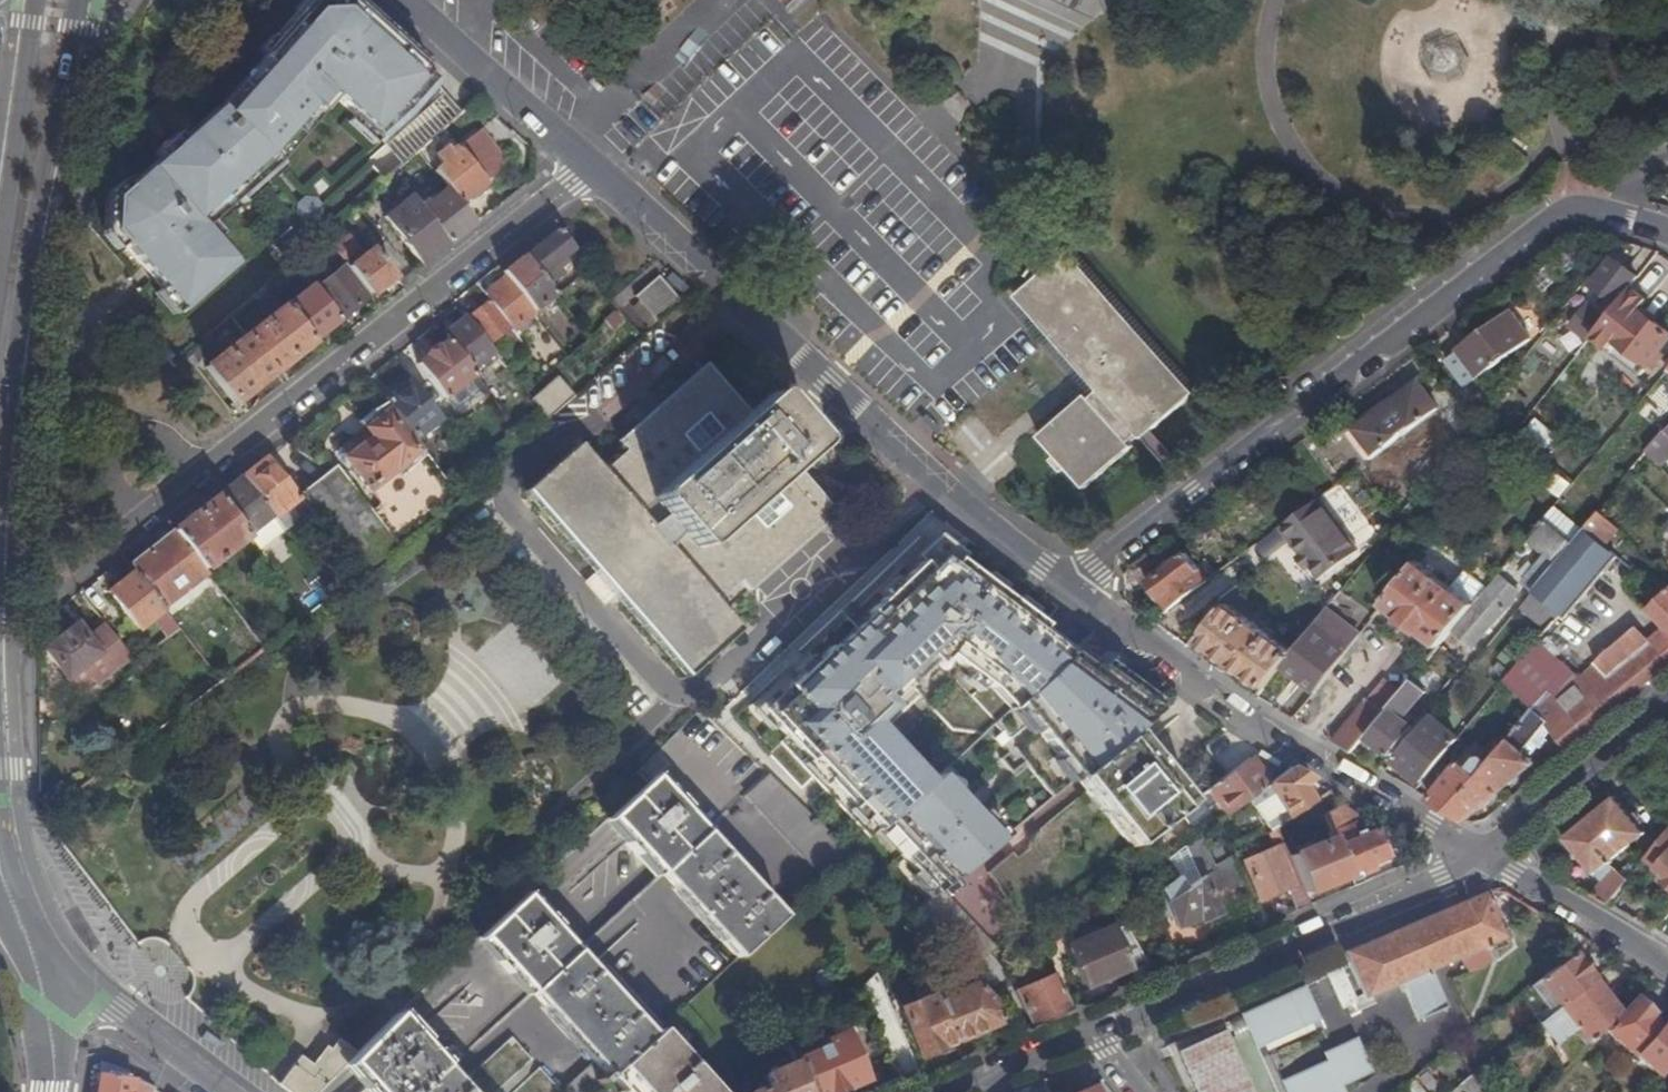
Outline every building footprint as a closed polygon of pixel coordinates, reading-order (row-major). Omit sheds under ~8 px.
[(179,314),(237,260),(217,238),(225,230),(219,223),(241,202),(235,195),(251,182),(266,169),(283,154),(299,138),(323,111),(328,117),(343,104),(374,135),(375,134),(379,138),(405,115),(406,116),(411,112),(413,112),(437,85),(351,0),(312,0),(264,52),(267,55),(270,58),(223,108),(219,103),(110,198),(108,230),(179,314)] [(457,148),(484,182),(506,165),(480,131),(457,148)] [(392,133),(369,162),(382,172),(406,143),(392,133)] [(457,202),(484,182),(457,148),(456,147),(448,152),(445,148),(435,156),(441,164),(433,171),(446,189),(457,202)] [(418,152),(408,161),(415,169),(424,160),(418,152)] [(447,245),(474,224),(457,202),(446,189),(420,209),(447,245)] [(421,265),(447,245),(420,209),(410,197),(407,199),(403,195),(390,205),(394,210),(383,218),(421,265)] [(370,248),(374,253),(386,245),(360,210),(348,219),(370,248)] [(557,230),(522,257),(545,285),(560,273),(556,268),(563,262),(560,258),(572,248),(557,230)] [(368,297),(393,277),(374,253),(370,248),(361,256),(345,236),(330,248),(331,249),(344,266),(368,297)] [(1036,276),(1043,270),(1040,266),(1050,251),(1046,248),(1048,245),(1046,244),(1044,247),(1039,244),(1028,261),(1032,264),(1024,276),(1027,278),(1031,272),(1036,276)] [(317,287),(344,266),(331,249),(304,270),(317,287)] [(1138,438),(1147,431),(1189,393),(1064,251),(1043,270),(1036,276),(1013,296),(1075,368),(1082,362),(1090,371),(1083,377),(1096,392),(1088,400),(1082,394),(1035,435),(1081,488),(1092,478),(1129,447),(1125,443),(1134,435),(1138,438)] [(500,274),(503,278),(531,312),(553,296),(545,285),(522,257),(500,274)] [(1624,295),(1638,278),(1613,259),(1599,276),(1601,277),(1594,286),(1614,303),(1621,294),(1624,295)] [(338,321),(368,297),(344,266),(317,287),(313,290),(338,321)] [(483,294),(488,301),(508,328),(510,330),(532,314),(531,312),(503,278),(483,294)] [(678,304),(656,278),(634,297),(655,324),(678,304)] [(280,287),(274,280),(267,287),(273,294),(280,287)] [(310,342),(338,321),(313,290),(311,287),(284,309),(310,342)] [(1593,338),(1607,349),(1612,342),(1648,370),(1667,344),(1667,334),(1641,313),(1648,303),(1631,290),(1593,338)] [(488,301),(465,318),(491,352),(496,348),(490,341),(508,328),(488,301)] [(1587,343),(1604,321),(1602,319),(1586,306),(1569,328),(1587,343)] [(302,348),(310,342),(284,309),(283,307),(245,336),(272,371),(302,348)] [(1447,358),(1464,380),(1466,383),(1493,363),(1530,335),(1510,310),(1447,358)] [(465,318),(443,335),(447,341),(469,369),(491,352),(465,318)] [(254,385),(272,371),(245,336),(205,367),(232,402),(254,385)] [(469,369),(447,341),(417,364),(444,400),(474,376),(469,369)] [(1075,368),(1083,377),(1090,371),(1082,362),(1075,368)] [(596,558),(603,566),(620,586),(626,593),(620,599),(686,675),(736,631),(712,603),(735,582),(745,593),(833,514),(787,461),(807,444),(792,427),(767,398),(747,416),(703,366),(615,443),(623,454),(598,475),(574,447),(525,491),(589,564),(596,558)] [(1447,393),(1431,371),(1418,380),(1438,407),(1451,397),(1447,393)] [(396,389),(381,400),(411,439),(438,419),(403,374),(391,383),(396,389)] [(1451,397),(1450,398),(1472,423),(1493,395),(1479,376),(1467,385),(1451,397)] [(545,421),(571,398),(554,378),(528,400),(535,409),(545,421)] [(1438,407),(1418,380),(1384,406),(1356,427),(1375,454),(1427,416),(1438,407)] [(1464,380),(1447,393),(1451,397),(1467,385),(1466,383),(1464,380)] [(1345,427),(1369,459),(1375,454),(1356,427),(1384,406),(1381,401),(1345,427)] [(545,421),(535,409),(525,418),(534,430),(545,421)] [(334,467),(295,497),(306,512),(348,564),(356,575),(371,565),(446,508),(457,498),(434,468),(430,470),(385,412),(338,450),(368,489),(358,497),(334,467)] [(1525,431),(1546,448),(1558,434),(1537,417),(1525,431)] [(512,426),(504,434),(515,448),(523,440),(512,426)] [(1665,429),(1647,451),(1656,459),(1667,444),(1667,432),(1665,429)] [(1179,476),(1183,472),(1147,431),(1138,438),(1152,454),(1174,479),(1179,476)] [(264,458),(241,475),(272,516),(282,529),(306,512),(295,497),(264,458)] [(1630,471),(1620,484),(1628,492),(1639,479),(1630,471)] [(1326,472),(1312,482),(1321,495),(1335,484),(1326,472)] [(241,475),(215,495),(246,535),(272,516),(241,475)] [(206,502),(170,530),(202,570),(246,535),(215,495),(206,502)] [(1318,497),(1280,526),(1301,554),(1308,564),(1320,578),(1358,550),(1318,497)] [(1599,541),(1614,523),(1598,509),(1583,527),(1599,541)] [(1522,582),(1532,590),(1572,540),(1544,518),(1530,536),(1547,551),(1522,582)] [(1610,549),(1599,541),(1583,527),(1572,540),(1532,590),(1559,612),(1572,596),(1610,549)] [(170,530),(127,564),(132,572),(160,607),(204,573),(202,570),(170,530)] [(952,562),(936,549),(919,565),(918,564),(864,615),(868,618),(832,652),(829,649),(761,714),(786,740),(780,745),(869,839),(878,830),(926,784),(877,732),(918,693),(951,728),(981,733),(993,722),(1069,653),(1039,629),(1042,625),(953,560),(952,562)] [(1145,583),(1165,611),(1205,581),(1185,554),(1145,583)] [(1304,567),(1308,564),(1301,554),(1297,557),(1304,567)] [(1437,646),(1439,644),(1473,602),(1446,582),(1449,578),(1441,572),(1438,577),(1416,560),(1381,605),(1437,646)] [(356,575),(348,564),(339,571),(348,582),(356,575)] [(620,586),(603,566),(572,593),(590,614),(620,586)] [(160,607),(132,572),(121,581),(124,584),(110,594),(137,628),(161,609),(160,607)] [(1517,592),(1498,574),(1482,593),(1485,595),(1454,630),(1473,646),(1517,592)] [(1532,590),(1520,604),(1548,625),(1559,612),(1532,590)] [(1280,666),(1314,691),(1343,654),(1329,643),(1338,631),(1325,620),(1333,611),(1334,612),(1344,600),(1336,594),(1302,637),(1291,651),(1280,666)] [(1667,629),(1667,594),(1650,612),(1667,628),(1667,629)] [(1263,687),(1280,666),(1291,651),(1225,603),(1200,638),(1198,640),(1233,665),(1263,687)] [(74,618),(88,633),(101,620),(87,606),(74,618)] [(172,634),(177,629),(171,621),(166,625),(172,634)] [(130,659),(103,625),(86,639),(75,626),(45,651),(81,698),(130,659)] [(166,625),(156,632),(163,641),(172,634),(166,625)] [(1497,794),(1514,779),(1532,764),(1531,760),(1526,757),(1521,752),(1545,722),(1550,728),(1569,748),(1582,737),(1636,691),(1667,665),(1667,656),(1652,641),(1646,646),(1633,631),(1630,630),(1604,650),(1594,639),(1580,647),(1578,645),(1566,660),(1568,662),(1558,674),(1548,663),(1553,657),(1536,640),(1504,679),(1521,695),(1533,706),(1489,763),(1478,777),(1497,794)] [(1667,656),(1667,633),(1665,630),(1652,641),(1667,656)] [(1182,644),(1186,647),(1195,634),(1191,631),(1184,640),(1182,644)] [(1186,647),(1191,650),(1198,640),(1200,638),(1195,634),(1186,647)] [(249,657),(242,648),(229,658),(236,667),(249,657)] [(1069,653),(993,722),(1002,733),(996,737),(1006,752),(1001,758),(1012,776),(1026,766),(1052,797),(1074,779),(1078,775),(1131,732),(1157,710),(1103,669),(1097,674),(1069,653)] [(1368,737),(1389,755),(1412,726),(1402,717),(1424,691),(1410,679),(1400,690),(1383,711),(1387,715),(1368,737)] [(1496,723),(1521,695),(1504,679),(1480,709),(1496,723)] [(1333,742),(1350,751),(1383,711),(1400,690),(1391,683),(1383,686),(1372,701),(1368,699),(1340,732),(1333,742)] [(1393,758),(1421,781),(1456,738),(1428,715),(1393,758)] [(1521,752),(1526,757),(1550,728),(1545,722),(1521,752)] [(1190,802),(1131,732),(1078,775),(1074,779),(1109,821),(1130,847),(1190,802)] [(1428,797),(1466,819),(1476,811),(1497,794),(1478,777),(1489,763),(1478,754),(1468,768),(1459,760),(1428,797)] [(1266,785),(1248,758),(1205,790),(1211,799),(1216,796),(1228,813),(1248,799),(1266,785)] [(1310,780),(1289,767),(1266,785),(1248,799),(1253,807),(1269,831),(1274,827),(1313,802),(1302,786),(1310,780)] [(797,802),(765,771),(743,793),(758,808),(823,878),(850,853),(809,814),(797,802)] [(693,839),(703,829),(654,775),(608,817),(657,872),(693,839)] [(926,784),(878,830),(937,890),(998,840),(937,775),(926,784)] [(1581,886),(1610,904),(1641,865),(1635,859),(1621,871),(1610,861),(1645,833),(1614,797),(1565,838),(1595,874),(1581,886)] [(1363,819),(1340,802),(1320,814),(1328,833),(1330,833),(1332,838),(1347,875),(1388,858),(1376,829),(1363,834),(1361,831),(1355,832),(1352,824),(1363,819)] [(781,916),(703,829),(693,839),(657,872),(713,933),(736,958),(781,916)] [(1647,859),(1667,876),(1664,880),(1667,883),(1667,832),(1647,859)] [(1217,870),(1216,865),(1215,866),(1200,834),(1185,845),(1197,876),(1200,875),(1201,877),(1202,877),(1217,870)] [(986,873),(1025,925),(1050,906),(1035,885),(1048,875),(1030,850),(1030,837),(986,873)] [(1332,838),(1287,857),(1299,884),(1303,893),(1347,875),(1332,838)] [(1260,901),(1285,890),(1293,887),(1275,848),(1243,862),(1260,901)] [(1218,913),(1202,877),(1201,877),(1184,888),(1177,878),(1159,890),(1171,918),(1175,928),(1196,919),(1198,921),(1218,913)] [(1295,912),(1308,906),(1303,893),(1299,884),(1293,887),(1285,890),(1295,912)] [(913,910),(967,968),(983,956),(994,948),(937,890),(913,910)] [(1171,918),(1159,890),(1154,893),(1150,898),(1149,901),(1148,905),(1148,907),(1149,911),(1150,913),(1152,916),(1154,917),(1156,919),(1159,920),(1162,920),(1165,920),(1171,918)] [(1505,938),(1486,891),(1396,929),(1341,953),(1342,955),(1361,999),(1400,982),(1416,1019),(1444,1007),(1428,971),(1453,960),(1460,975),(1491,962),(1484,946),(1505,938)] [(508,970),(527,991),(536,983),(574,949),(523,895),(477,937),(508,970)] [(1667,937),(1667,913),(1655,929),(1667,937)] [(1134,980),(1151,973),(1134,944),(1120,950),(1111,930),(1064,949),(1079,986),(1126,967),(1134,980)] [(606,1077),(652,1035),(620,1000),(587,963),(574,949),(536,983),(527,991),(591,1061),(558,1091),(510,1038),(456,1083),(436,1061),(408,1091),(589,1091),(606,1077)] [(1592,980),(1571,954),(1529,987),(1549,1013),(1592,980)] [(967,968),(965,970),(986,992),(1004,980),(1004,979),(983,956),(967,968)] [(1340,1010),(1355,1004),(1340,968),(1325,975),(1340,1010)] [(1029,1025),(1070,1007),(1054,973),(1014,990),(1029,1025)] [(1603,994),(1592,980),(1549,1013),(1539,1021),(1571,1063),(1616,1012),(1603,995),(1603,994)] [(935,1000),(952,1041),(997,1023),(1000,1012),(974,984),(935,1000)] [(1257,1047),(1317,1020),(1304,988),(1243,1015),(1257,1047)] [(918,1055),(952,1041),(935,1000),(934,996),(899,1010),(918,1055)] [(1633,1056),(1657,1029),(1647,1019),(1651,1015),(1633,1000),(1605,1031),(1633,1056)] [(436,1061),(392,1015),(352,1056),(345,1063),(366,1085),(358,1091),(408,1091),(436,1061)] [(1660,1026),(1657,1029),(1633,1056),(1657,1077),(1667,1064),(1667,1033),(1660,1026)] [(713,1087),(659,1028),(652,1035),(606,1077),(620,1091),(718,1091),(713,1087)] [(1177,1052),(1194,1091),(1250,1091),(1224,1032),(1177,1052)] [(805,1091),(836,1091),(861,1082),(842,1035),(822,1044),(822,1046),(811,1050),(812,1054),(793,1062),(805,1091)] [(288,1091),(315,1091),(345,1063),(352,1056),(336,1039),(309,1065),(302,1058),(277,1083),(288,1091)] [(1340,1087),(1371,1073),(1357,1041),(1326,1056),(1329,1064),(1283,1085),(1286,1091),(1342,1091),(1340,1087)] [(793,1062),(773,1070),(775,1075),(762,1080),(763,1082),(758,1084),(759,1089),(751,1091),(805,1091),(793,1062)] [(1480,1067),(1469,1076),(1479,1088),(1483,1091),(1486,1091),(1495,1085),(1480,1067)] [(1427,1070),(1416,1078),(1425,1091),(1436,1082),(1427,1070)] [(95,1091),(132,1091),(134,1079),(98,1073),(95,1091)] [(1469,1076),(1459,1083),(1467,1091),(1474,1091),(1479,1088),(1469,1076)] [(134,1079),(132,1091),(151,1091),(152,1087),(134,1079)] [(1100,1082),(1092,1088),(1091,1086),(1076,1091),(1108,1091),(1100,1082)]
